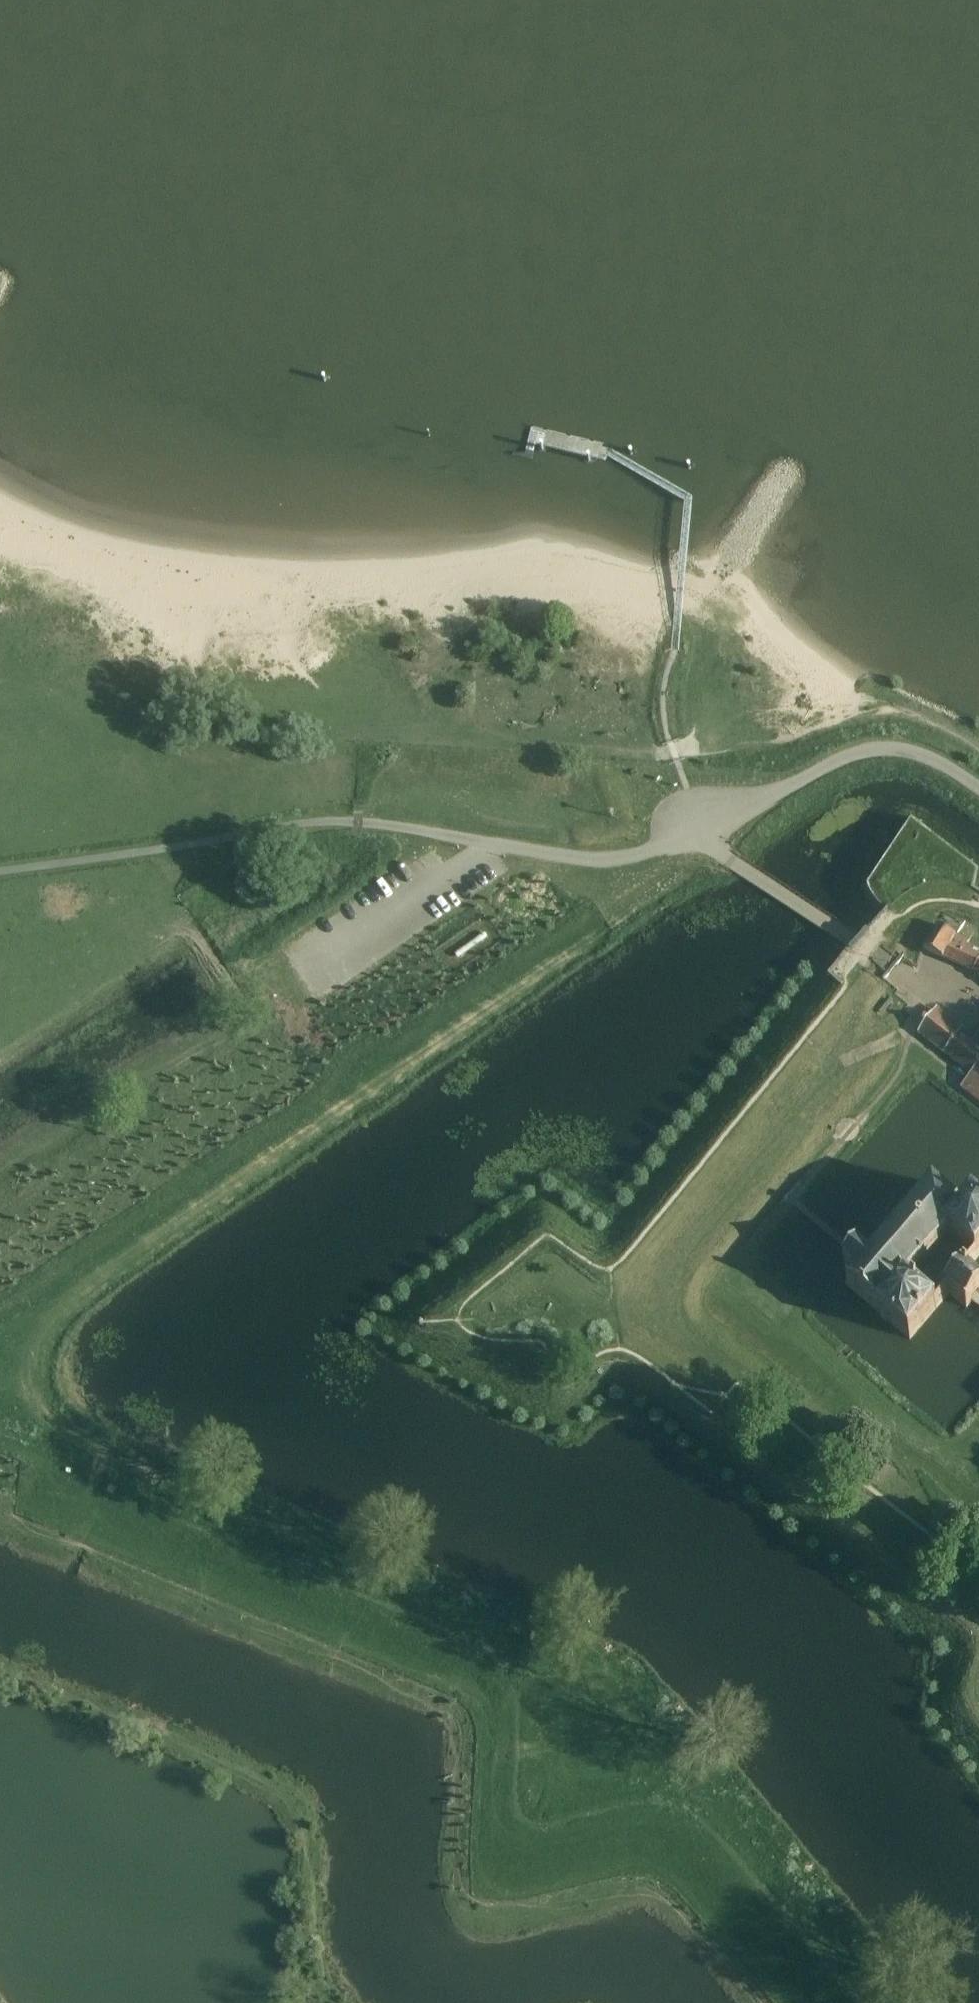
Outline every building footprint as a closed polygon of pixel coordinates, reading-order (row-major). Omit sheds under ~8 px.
[(941,961),(956,934),(935,924),(921,951),(941,961)] [(873,931),(868,928),(863,934),(859,940),(856,943),(851,951),(855,954),(862,959),(883,975),(888,969),(891,965),(895,961),(901,955),(879,937),(873,931)] [(978,961),(978,952),(966,946),(968,940),(956,934),(941,961),(971,973),(972,971),(978,961)] [(967,1039),(933,1013),(917,1033),(969,1075),(958,1089),(978,1105),(978,1048),(967,1039)] [(911,1335),(933,1309),(949,1290),(966,1304),(969,1307),(977,1297),(978,1294),(978,1279),(966,1268),(978,1252),(978,1202),(974,1198),(965,1210),(935,1185),(919,1200),(872,1257),(859,1247),(855,1252),(846,1263),(859,1273),(850,1284),(881,1309),(911,1335)]
